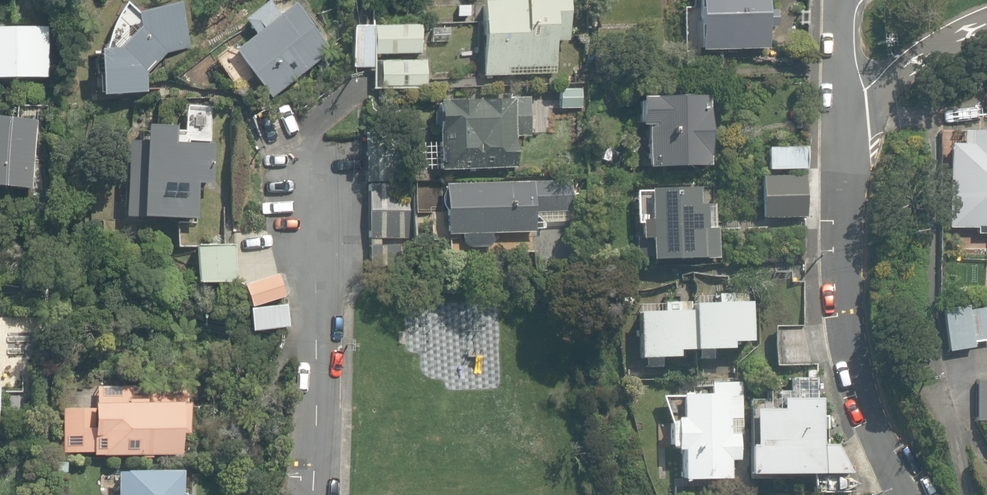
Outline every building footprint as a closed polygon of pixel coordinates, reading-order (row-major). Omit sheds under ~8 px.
[(427,43),(460,43),(462,0),(428,0),(427,43)] [(568,0),(511,0),(511,3),(467,5),(469,80),(547,77),(546,43),(569,42),(568,0)] [(698,25),(711,25),(712,51),(769,49),(767,0),(697,0),(698,25)] [(177,7),(95,24),(101,52),(80,56),(90,103),(152,90),(145,56),(186,48),(177,7)] [(270,21),(259,8),(239,26),(250,38),(230,56),(270,101),(323,53),(283,8),(270,21)] [(10,14),(0,14),(0,84),(39,84),(39,30),(10,29),(10,14)] [(422,26),(367,27),(369,89),(424,88),(422,26)] [(655,100),(635,100),(636,128),(643,127),(645,167),(709,165),(706,94),(655,96),(655,100)] [(505,102),(430,101),(429,141),(410,141),(410,170),(503,172),(504,141),(527,142),(528,117),(504,117),(505,102)] [(120,135),(118,219),(189,220),(189,188),(207,189),(208,116),(141,115),(141,136),(120,135)] [(0,121),(0,193),(25,194),(29,122),(0,121)] [(945,138),(943,224),(973,225),(973,229),(986,229),(986,241),(986,125),(958,125),(957,137),(945,138)] [(805,175),(761,176),(763,218),(806,217),(805,175)] [(438,183),(439,237),(457,237),(457,256),(487,255),(487,237),(527,236),(527,215),(572,215),(572,182),(438,183)] [(412,184),(367,183),(364,260),(410,261),(412,184)] [(698,187),(634,191),(635,234),(639,234),(639,238),(649,237),(649,260),(718,257),(716,228),(708,228),(707,204),(699,203),(698,187)] [(245,247),(189,244),(187,284),(243,287),(245,247)] [(292,302),(288,271),(252,276),(253,287),(235,290),(241,336),(287,329),(283,304),(292,302)] [(664,305),(639,304),(639,311),(635,311),(637,358),(643,358),(645,367),(663,367),(662,357),(677,356),(676,349),(698,350),(699,358),(713,358),(713,348),(729,348),(729,341),(748,342),(748,302),(736,301),(736,293),(715,293),(715,296),(695,296),(695,302),(664,302),(664,305)] [(944,356),(970,353),(969,343),(986,342),(986,308),(986,305),(939,310),(944,356)] [(973,378),(972,418),(986,418),(986,378),(973,378)] [(709,393),(679,394),(678,396),(660,395),(669,420),(666,420),(667,447),(674,447),(674,450),(681,450),(680,479),(731,479),(731,460),(739,460),(738,433),(740,434),(740,381),(708,382),(709,393)] [(50,455),(177,457),(178,441),(197,441),(198,384),(51,382),(50,455)] [(823,397),(779,397),(780,409),(749,409),(750,445),(745,444),(744,474),(848,473),(846,443),(828,444),(828,415),(822,415),(823,397)] [(107,474),(107,494),(195,494),(195,477),(107,474)]
